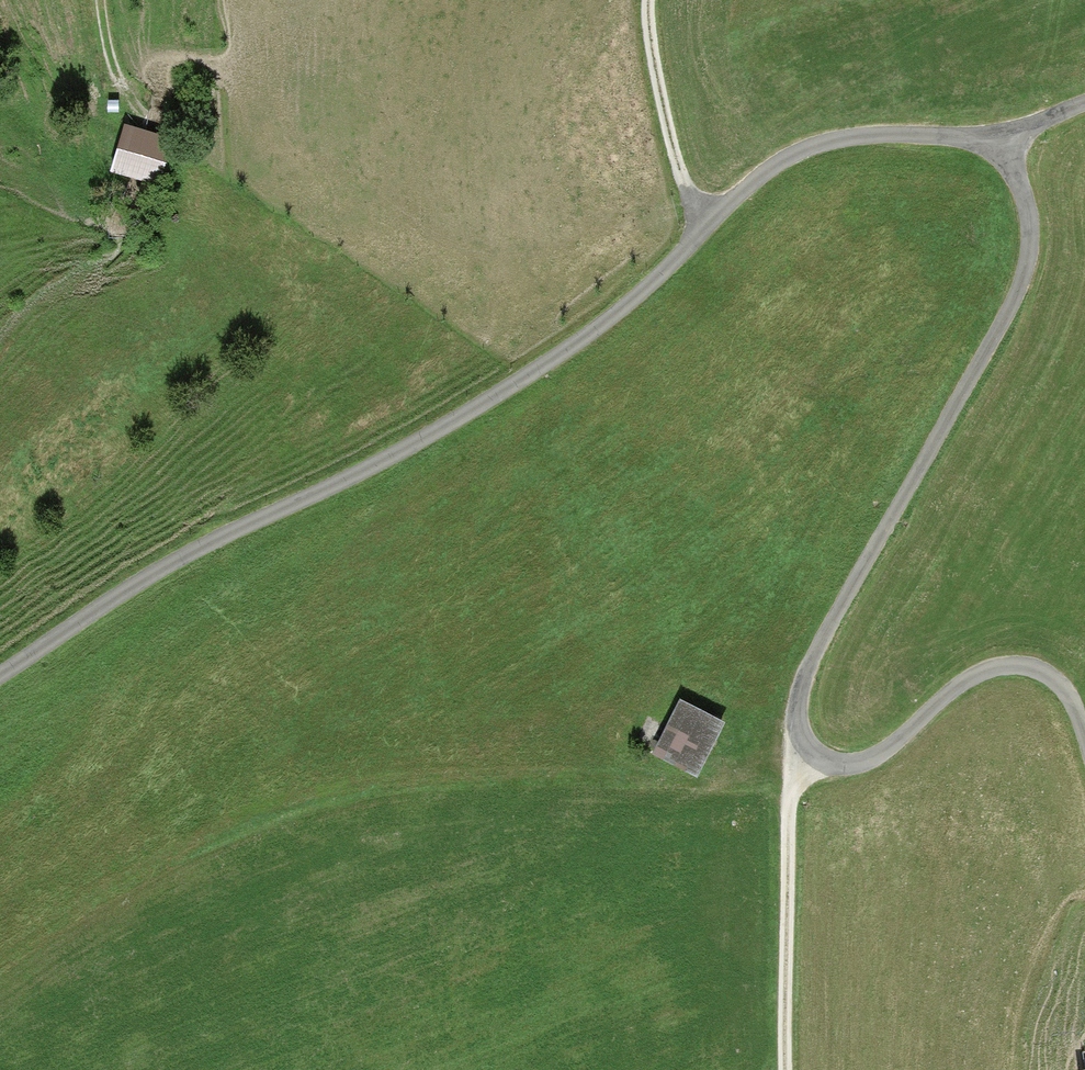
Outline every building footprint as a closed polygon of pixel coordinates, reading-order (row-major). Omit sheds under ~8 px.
[(634,748),(687,777),(714,728),(675,707),(660,735),(646,727),(634,748)]
